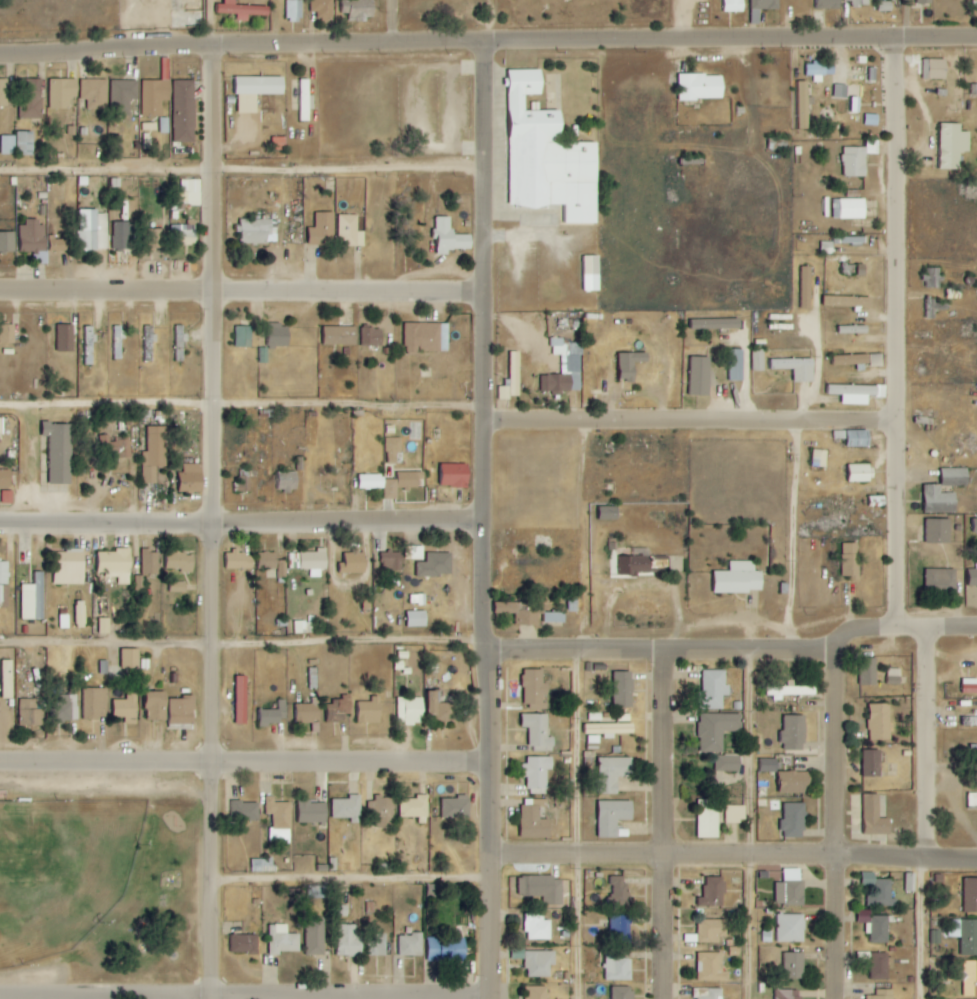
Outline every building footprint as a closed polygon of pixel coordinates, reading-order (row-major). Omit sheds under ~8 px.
[(236,0),(225,0),(224,4),(218,4),(217,14),(237,14),(237,21),(249,22),(249,15),(270,16),(270,6),(236,5),(236,0)] [(303,0),(285,0),(285,21),(302,21),(303,0)] [(312,12),(318,12),(318,19),(335,18),(334,0),(312,0),(312,12)] [(375,0),(342,0),(343,14),(350,13),(350,21),(376,20),(375,0)] [(744,0),(723,0),(724,12),(745,12),(744,0)] [(752,24),(761,24),(760,10),(780,9),(780,0),(751,0),(752,24)] [(819,10),(841,9),(841,0),(818,0),(819,10)] [(879,12),(892,11),(892,1),(878,2),(879,12)] [(923,79),(947,79),(947,59),(924,59),(923,79)] [(597,142),(563,143),(562,111),(526,111),(525,95),(543,95),(543,70),(508,70),(510,207),(562,206),(563,224),(599,223),(597,142)] [(679,100),(724,99),(724,74),(679,75),(679,100)] [(284,77),(234,77),(233,95),(238,95),(238,113),(257,114),(257,94),(284,95),(284,77)] [(42,119),(41,79),(20,80),(20,119),(42,119)] [(49,109),(70,109),(70,97),(78,97),(78,79),(50,79),(49,109)] [(309,121),(309,110),(314,110),(314,95),(309,95),(309,79),(298,79),(299,121),(309,121)] [(108,80),(81,80),(80,100),(88,100),(87,110),(107,110),(108,80)] [(171,81),(142,80),(141,117),(162,117),(162,101),(170,101),(171,81)] [(138,100),(138,81),(111,81),(111,115),(133,114),(132,100),(138,100)] [(195,81),(173,81),(173,143),(195,143),(195,81)] [(809,129),(809,102),(809,81),(795,82),(796,129),(809,129)] [(848,85),(834,85),(834,98),(847,98),(848,85)] [(940,170),(961,170),(961,152),(971,152),(971,132),(962,131),(962,124),(941,124),(940,170)] [(34,155),(34,132),(17,132),(16,136),(1,136),(1,155),(34,155)] [(201,180),(179,180),(179,205),(201,205),(201,180)] [(866,219),(865,199),(831,200),(832,220),(866,219)] [(108,214),(98,214),(98,209),(79,210),(80,251),(109,250),(108,214)] [(335,212),(315,212),(315,227),(308,227),(308,245),(334,246),(335,212)] [(358,215),(338,215),(339,246),(365,246),(365,232),(358,232),(358,215)] [(473,251),(473,235),(452,235),(452,217),(434,218),(434,239),(436,239),(437,252),(473,251)] [(240,244),(268,245),(269,237),(275,237),(275,220),(240,219),(240,244)] [(47,265),(46,222),(19,222),(20,265),(47,265)] [(130,222),(113,223),(113,250),(130,250),(130,222)] [(171,226),(174,245),(198,241),(195,222),(171,226)] [(164,229),(143,229),(144,248),(165,248),(164,229)] [(0,232),(0,252),(15,252),(15,232),(0,232)] [(50,239),(50,251),(67,252),(68,239),(50,239)] [(600,256),(584,256),(584,291),(600,291),(600,256)] [(807,266),(798,266),(797,307),(807,307),(807,266)] [(942,289),(942,269),(925,268),(924,288),(942,289)] [(873,297),(824,296),(824,307),(873,308),(873,297)] [(692,321),(692,329),(741,327),(741,318),(692,321)] [(449,324),(406,323),(406,352),(449,353),(449,324)] [(0,325),(0,344),(15,344),(15,325),(0,325)] [(68,325),(56,325),(58,353),(74,352),(73,333),(68,333),(68,325)] [(269,325),(268,347),(289,348),(290,325),(269,325)] [(252,347),(251,326),(236,327),(236,348),(252,347)] [(868,326),(838,326),(838,334),(868,334),(868,326)] [(94,327),(85,327),(84,365),(94,366),(94,327)] [(358,327),(325,327),(325,345),(358,345),(358,327)] [(362,347),(382,346),(382,328),(362,328),(362,347)] [(581,392),(582,341),(551,341),(551,356),(566,356),(566,375),(541,375),(541,391),(581,392)] [(259,364),(268,363),(267,348),(258,348),(259,364)] [(740,349),(725,349),(725,381),(740,381),(740,349)] [(764,371),(764,350),(752,350),(752,372),(764,371)] [(498,399),(520,398),(519,351),(509,352),(510,387),(498,387),(498,399)] [(633,382),(633,362),(646,362),(646,353),(614,353),(614,382),(633,382)] [(871,355),(871,367),(883,367),(882,354),(871,355)] [(870,365),(870,355),(834,355),(834,366),(870,365)] [(688,395),(707,395),(707,357),(688,357),(688,395)] [(768,370),(794,369),(794,383),(815,382),(814,358),(767,360),(768,370)] [(869,405),(869,397),(886,397),(887,386),(828,385),(828,395),(843,395),(843,404),(869,405)] [(72,424),(43,424),(42,437),(50,437),(50,484),(71,485),(72,424)] [(166,467),(167,427),(148,427),(148,452),(143,452),(143,484),(157,484),(157,467),(166,467)] [(844,440),(844,447),(870,447),(871,431),(835,430),(835,439),(844,440)] [(131,458),(130,439),(108,440),(108,436),(99,436),(100,459),(131,458)] [(387,464),(398,464),(397,454),(402,454),(401,438),(387,438),(387,464)] [(827,450),(813,450),(812,467),(827,468),(827,450)] [(179,493),(203,493),(203,464),(182,464),(183,473),(178,473),(179,493)] [(469,488),(469,465),(442,464),(442,487),(469,488)] [(850,465),(850,483),(872,482),(871,465),(850,465)] [(969,468),(942,469),(942,487),(970,487),(969,468)] [(0,470),(0,486),(13,486),(13,470),(0,470)] [(239,470),(239,484),(236,484),(236,493),(250,492),(249,470),(239,470)] [(298,473),(278,472),(278,492),(298,492),(298,473)] [(385,476),(359,474),(359,489),(385,490),(385,476)] [(957,493),(941,494),(941,485),(925,485),(926,513),(958,512),(957,493)] [(13,491),(2,491),(2,504),(13,504),(13,491)] [(619,521),(619,507),(599,507),(599,521),(619,521)] [(950,519),(926,520),(927,544),(951,543),(950,519)] [(859,543),(842,543),(842,579),(859,578),(859,543)] [(423,560),(424,547),(412,546),(412,560),(423,560)] [(97,553),(98,576),(118,575),(118,585),(131,585),(130,548),(116,549),(116,552),(97,553)] [(327,570),(327,548),(318,548),(318,552),(299,552),(300,570),(327,570)] [(84,551),(54,551),(55,585),(84,585),(84,551)] [(142,551),(142,575),(159,575),(159,551),(142,551)] [(167,551),(166,571),(194,572),(195,555),(181,555),(181,551),(167,551)] [(227,552),(227,570),(253,569),(253,555),(240,556),(239,551),(227,552)] [(279,579),(287,579),(287,561),(278,561),(278,552),(259,553),(260,569),(278,568),(279,579)] [(337,564),(338,574),(367,573),(366,552),(343,553),(343,564),(337,564)] [(403,552),(382,552),(382,571),(403,570),(403,552)] [(418,577),(453,577),(452,553),(427,553),(427,562),(417,563),(418,577)] [(620,556),(620,577),(637,577),(637,573),(651,573),(651,556),(620,556)] [(9,607),(8,560),(0,560),(0,607),(9,607)] [(755,562),(730,561),(730,572),(715,571),(715,593),(763,593),(763,572),(755,572),(755,562)] [(975,564),(975,570),(969,570),(969,585),(976,585),(976,563),(975,564)] [(926,591),(956,592),(957,570),(927,569),(926,591)] [(21,620),(44,619),(43,572),(34,573),(34,585),(20,585),(21,620)] [(186,593),(187,583),(170,582),(170,592),(186,593)] [(425,596),(410,596),(411,605),(426,605),(425,596)] [(85,602),(74,602),(75,628),(86,628),(85,602)] [(516,625),(541,626),(541,609),(524,608),(524,603),(496,603),(496,614),(516,614),(516,625)] [(427,612),(408,612),(407,627),(427,628),(427,612)] [(565,623),(566,614),(543,613),(543,622),(565,623)] [(98,635),(110,635),(109,618),(97,619),(98,635)] [(139,649),(121,650),(122,669),(140,669),(139,649)] [(860,660),(860,687),(877,686),(876,659),(860,660)] [(13,661),(1,661),(1,699),(13,699),(13,661)] [(308,669),(309,689),(318,689),(317,669),(308,669)] [(888,684),(901,685),(901,669),(889,669),(888,684)] [(544,670),(525,670),(526,710),(547,710),(547,684),(544,684),(544,670)] [(698,709),(723,710),(724,696),(731,696),(731,686),(726,686),(726,671),(703,671),(703,693),(699,693),(698,709)] [(632,672),(614,672),(615,714),(633,714),(632,672)] [(244,676),(233,676),(233,724),(244,724),(244,676)] [(816,695),(816,687),(791,687),(766,687),(766,696),(773,696),(773,701),(783,701),(783,696),(816,695)] [(81,719),(103,719),(103,689),(81,689),(81,719)] [(111,700),(111,718),(135,718),(135,689),(125,689),(125,700),(111,700)] [(143,693),(143,708),(148,708),(148,722),(168,721),(168,692),(143,693)] [(456,704),(440,704),(440,692),(428,692),(427,716),(435,716),(434,725),(456,725),(456,704)] [(78,695),(57,695),(57,703),(51,703),(51,722),(77,723),(78,695)] [(328,724),(345,723),(345,715),(351,715),(351,696),(341,696),(341,702),(328,703),(328,724)] [(371,703),(358,702),(358,723),(380,724),(382,697),(372,697),(371,703)] [(170,725),(196,725),(195,698),(170,698),(170,725)] [(424,698),(397,698),(398,725),(425,724),(424,698)] [(20,699),(19,726),(44,727),(45,700),(20,699)] [(261,710),(261,723),(286,723),(286,701),(278,701),(277,710),(261,710)] [(321,722),(320,704),(297,705),(297,722),(321,722)] [(890,704),(868,705),(869,741),(891,740),(890,704)] [(742,714),(701,714),(700,752),(723,753),(723,733),(741,733),(742,714)] [(548,715),(522,715),(523,728),(529,728),(529,751),(555,751),(554,738),(549,738),(548,715)] [(806,716),(783,716),(783,751),(806,750),(806,716)] [(976,726),(976,717),(966,718),(966,727),(976,726)] [(635,724),(585,725),(585,735),(635,734),(635,724)] [(881,750),(863,750),(863,777),(881,777),(881,750)] [(716,773),(740,774),(741,756),(717,756),(716,773)] [(553,757),(527,758),(527,765),(521,765),(522,778),(528,778),(528,790),(547,790),(547,770),(553,770),(553,757)] [(618,794),(618,778),(634,777),(633,758),(599,759),(600,795),(618,794)] [(761,772),(778,772),(778,759),(760,760),(761,772)] [(808,793),(808,772),(780,772),(780,794),(808,793)] [(967,794),(968,808),(976,807),(976,793),(967,794)] [(361,795),(350,796),(350,800),(332,800),(333,819),(352,818),(352,824),(362,823),(361,795)] [(428,795),(417,795),(417,799),(399,799),(399,818),(428,817),(428,795)] [(879,795),(864,795),(864,835),(891,835),(891,820),(880,820),(879,795)] [(292,803),(274,803),(274,798),(266,797),(266,815),(273,815),(273,830),(292,830),(292,803)] [(442,798),(443,818),(470,818),(470,797),(442,798)] [(395,798),(374,798),(374,828),(395,828),(395,798)] [(547,799),(522,800),(523,839),(551,838),(551,820),(541,821),(541,806),(547,806),(547,799)] [(328,823),(327,804),(311,804),(311,800),(299,800),(300,823),(328,823)] [(599,838),(619,838),(618,821),(634,820),(634,801),(599,802),(599,838)] [(719,801),(698,801),(699,839),(719,838),(719,801)] [(259,803),(231,802),(231,821),(259,822),(259,803)] [(783,838),(805,839),(806,804),(784,804),(783,838)] [(746,806),(725,806),(726,822),(746,822),(746,806)] [(250,859),(250,872),(272,872),(272,859),(250,859)] [(801,869),(783,869),(783,883),(776,883),(776,906),(805,905),(804,880),(801,880),(801,869)] [(898,906),(897,898),(893,898),(892,879),(876,880),(876,872),(862,872),(863,886),(867,886),(868,907),(898,906)] [(915,891),(915,873),(906,873),(905,891),(915,891)] [(564,905),(563,876),(520,877),(520,897),(544,896),(544,905),(564,905)] [(625,876),(611,877),(612,902),(631,901),(631,889),(625,889),(625,876)] [(725,877),(706,877),(705,897),(699,897),(699,906),(724,907),(725,877)] [(976,912),(976,878),(964,878),(965,913),(976,912)] [(326,887),(309,887),(309,898),(326,899),(326,887)] [(859,924),(871,924),(871,911),(859,911),(859,924)] [(804,942),(804,914),(777,915),(777,942),(804,942)] [(610,942),(631,942),(632,916),(611,915),(610,942)] [(890,943),(890,916),(872,916),(872,943),(890,943)] [(326,919),(307,918),(306,955),(325,956),(326,919)] [(551,939),(550,918),(525,918),(526,940),(551,939)] [(727,937),(727,920),(699,919),(698,943),(720,944),(720,937),(727,937)] [(949,919),(949,937),(962,937),(962,955),(976,955),(976,920),(949,919)] [(358,925),(338,924),(338,956),(363,956),(363,937),(358,937),(358,925)] [(300,951),(300,934),(289,934),(288,925),(269,925),(270,956),(281,955),(281,952),(300,951)] [(368,956),(387,955),(386,933),(367,933),(368,956)] [(423,956),(423,934),(400,934),(400,956),(423,956)] [(258,935),(232,935),(232,954),(259,954),(258,935)] [(429,962),(466,962),(465,938),(429,939),(429,962)] [(528,977),(551,977),(551,965),(555,965),(556,952),(525,951),(525,968),(528,968),(528,977)] [(606,981),(633,980),(632,959),(618,959),(618,951),(605,951),(606,981)] [(730,980),(730,972),(723,972),(723,952),(697,953),(698,981),(730,980)] [(784,978),(804,978),(805,953),(785,952),(784,978)] [(869,954),(869,969),(871,969),(871,979),(888,980),(889,965),(894,965),(894,954),(869,954)] [(964,961),(965,996),(976,996),(976,961),(964,961)] [(613,987),(612,998),(634,998),(634,987),(613,987)] [(723,988),(698,988),(698,998),(723,998),(723,988)] [(876,989),(876,995),(867,996),(867,998),(893,998),(893,989),(876,989)] [(777,990),(776,998),(802,998),(803,991),(777,990)]
